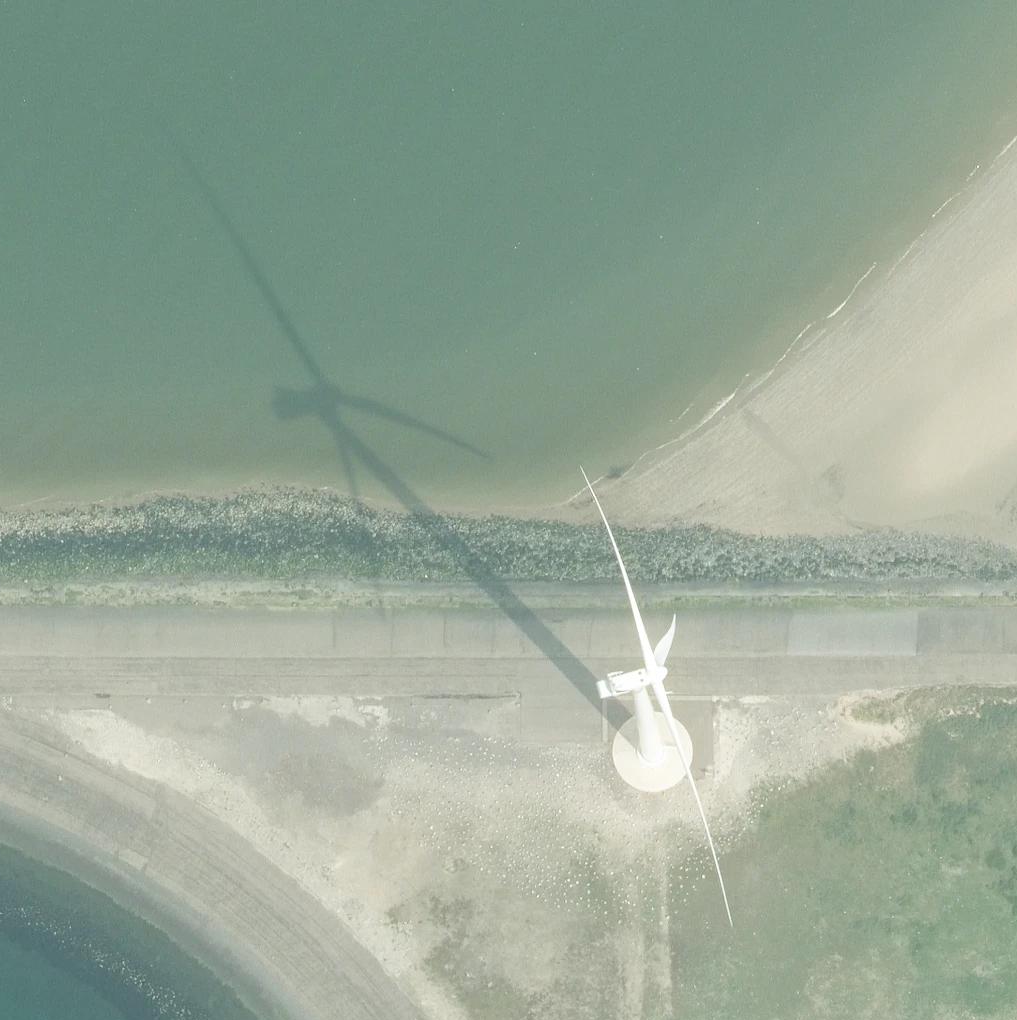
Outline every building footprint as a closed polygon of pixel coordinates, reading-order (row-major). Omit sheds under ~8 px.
[(641,748),(641,751),(642,755),(643,757),(645,760),(648,761),(651,762),(654,762),(657,761),(660,759),(662,757),(663,754),(663,751),(663,748),(662,746),(660,744),(658,742),(654,741),(651,740),(648,741),(645,743),(643,746),(641,748)]
